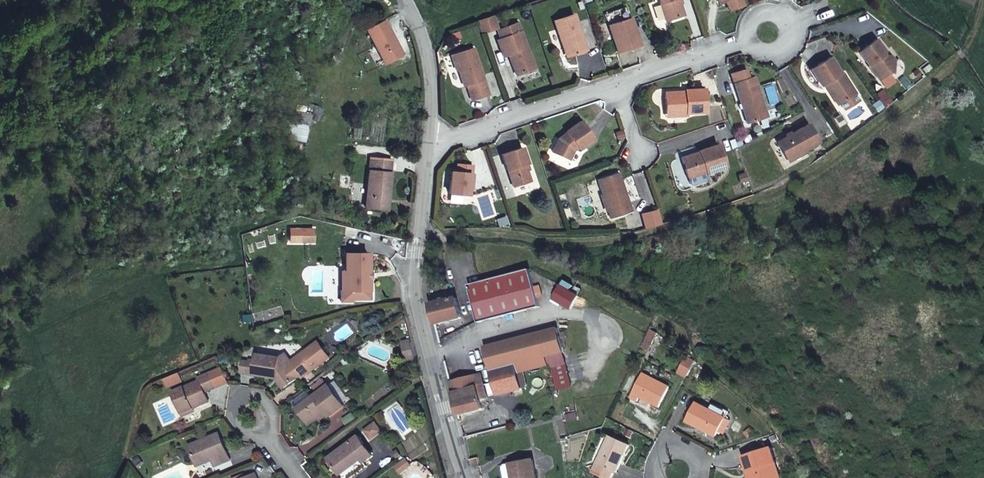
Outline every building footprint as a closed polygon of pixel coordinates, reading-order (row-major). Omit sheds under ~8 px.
[(669,20),(686,14),(681,0),(661,0),(669,20)] [(607,14),(612,25),(622,52),(643,44),(628,6),(607,14)] [(589,49),(576,14),(557,21),(563,40),(566,39),(572,55),(589,49)] [(481,23),(485,35),(499,30),(495,18),(481,23)] [(505,59),(510,57),(514,55),(515,60),(512,61),(517,77),(534,71),(517,26),(498,33),(501,42),(499,43),(505,59)] [(888,51),(889,48),(878,35),(860,50),(883,77),(892,70),(896,70),(897,57),(893,56),(888,51)] [(897,57),(889,48),(888,51),(893,56),(897,57)] [(474,51),(455,58),(461,73),(467,90),(470,89),(475,103),(491,97),(474,51)] [(828,83),(830,87),(833,85),(843,100),(844,99),(849,99),(855,95),(858,89),(845,70),(844,71),(833,56),(815,69),(826,85),(828,83)] [(461,73),(455,58),(453,59),(458,74),(461,73)] [(928,64),(922,69),(926,73),(932,68),(928,64)] [(751,79),(749,75),(746,72),(734,76),(745,104),(747,109),(753,124),(771,117),(755,77),(751,79)] [(833,85),(830,87),(841,101),(843,100),(833,85)] [(668,96),(672,119),(692,116),(710,114),(706,90),(668,96)] [(577,154),(583,149),(585,150),(598,140),(583,122),(570,133),(571,134),(561,142),(556,155),(574,162),(577,154)] [(812,122),(782,142),(792,158),(823,138),(812,122)] [(372,129),(371,142),(393,147),(395,132),(372,129)] [(393,147),(371,142),(369,164),(367,181),(389,184),(393,147)] [(508,151),(515,169),(516,168),(522,184),(540,177),(534,161),(535,161),(528,144),(508,151)] [(703,152),(704,153),(687,160),(694,178),(711,172),(712,174),(730,167),(722,145),(703,152)] [(476,187),(477,178),(475,178),(475,169),(460,169),(460,177),(454,177),(454,199),(473,200),(473,187),(476,187)] [(624,173),(614,176),(604,180),(618,218),(638,211),(624,173)] [(318,229),(306,229),(306,242),(315,242),(315,235),(318,236),(318,229)] [(350,292),(371,291),(370,255),(350,255),(350,273),(350,292)] [(541,311),(532,272),(470,287),(478,325),(541,311)] [(563,303),(570,291),(562,286),(555,298),(563,303)] [(579,295),(570,291),(563,303),(572,308),(579,295)] [(458,300),(431,307),(435,324),(462,318),(458,300)] [(496,388),(498,395),(522,388),(519,373),(553,364),(559,390),(574,387),(559,328),(486,347),(496,388)] [(287,386),(304,373),(306,375),(333,356),(322,340),(295,360),(289,351),(282,356),(261,354),(261,355),(258,355),(257,360),(256,374),(280,376),(287,386)] [(409,360),(415,358),(412,343),(405,345),(409,360)] [(226,355),(219,358),(223,366),(230,363),(226,355)] [(242,372),(256,374),(257,360),(250,359),(250,362),(243,361),(242,372)] [(222,367),(210,373),(199,377),(200,381),(174,392),(182,413),(194,408),(210,401),(204,388),(208,386),(210,390),(216,387),(229,382),(222,367)] [(180,373),(166,379),(169,386),(183,380),(180,373)] [(657,408),(668,387),(642,373),(630,398),(636,401),(638,398),(657,408)] [(450,382),(459,415),(484,409),(481,399),(487,397),(485,390),(481,374),(450,382)] [(311,389),(316,397),(326,389),(321,382),(311,389)] [(329,418),(344,407),(328,387),(326,389),(316,397),(297,411),(309,426),(326,414),(329,418)] [(485,390),(487,397),(498,395),(496,388),(485,390)] [(687,422),(717,436),(720,430),(724,433),(730,421),(726,418),(726,417),(729,411),(713,403),(710,410),(697,403),(687,422)] [(193,446),(199,462),(214,456),(218,465),(233,459),(221,434),(193,446)] [(766,437),(749,443),(754,457),(743,461),(747,476),(753,474),(754,477),(780,477),(766,437)] [(629,447),(611,438),(594,472),(607,477),(611,477),(614,472),(616,473),(629,447)] [(373,459),(358,439),(328,461),(340,477),(342,477),(362,463),(364,465),(373,459)] [(405,460),(394,467),(400,475),(410,468),(405,460)] [(515,465),(517,477),(538,477),(535,461),(515,465)] [(364,465),(362,463),(342,477),(355,477),(367,469),(364,465)] [(515,465),(511,466),(509,468),(510,477),(517,477),(515,465)]
